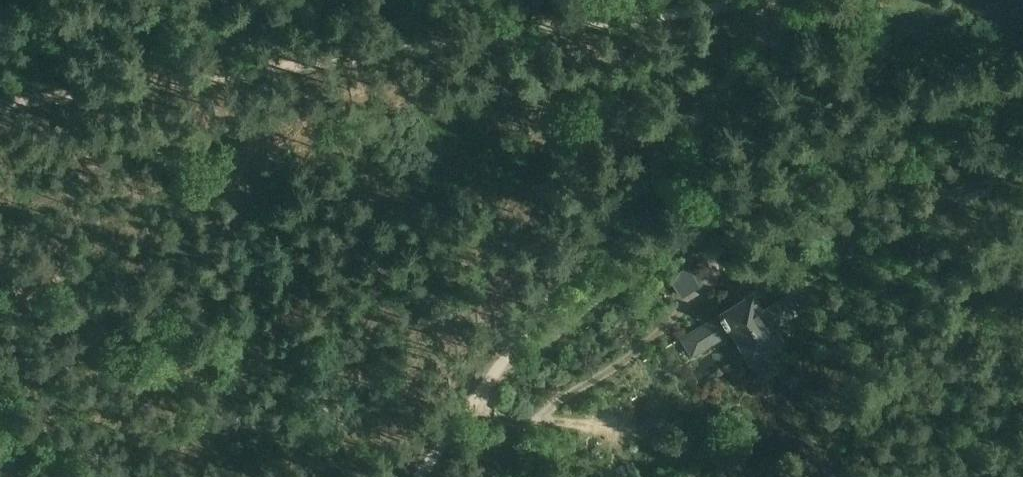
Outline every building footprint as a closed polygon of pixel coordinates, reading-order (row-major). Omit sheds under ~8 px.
[(706,322),(685,336),(695,351),(728,329),(760,378),(775,368),(762,348),(769,344),(771,348),(784,339),(776,326),(794,314),(784,299),(765,311),(760,303),(759,303),(755,297),(757,296),(753,290),(742,298),(746,305),(737,311),(734,308),(725,314),(724,313),(720,316),(720,317),(708,325),(706,322)]
